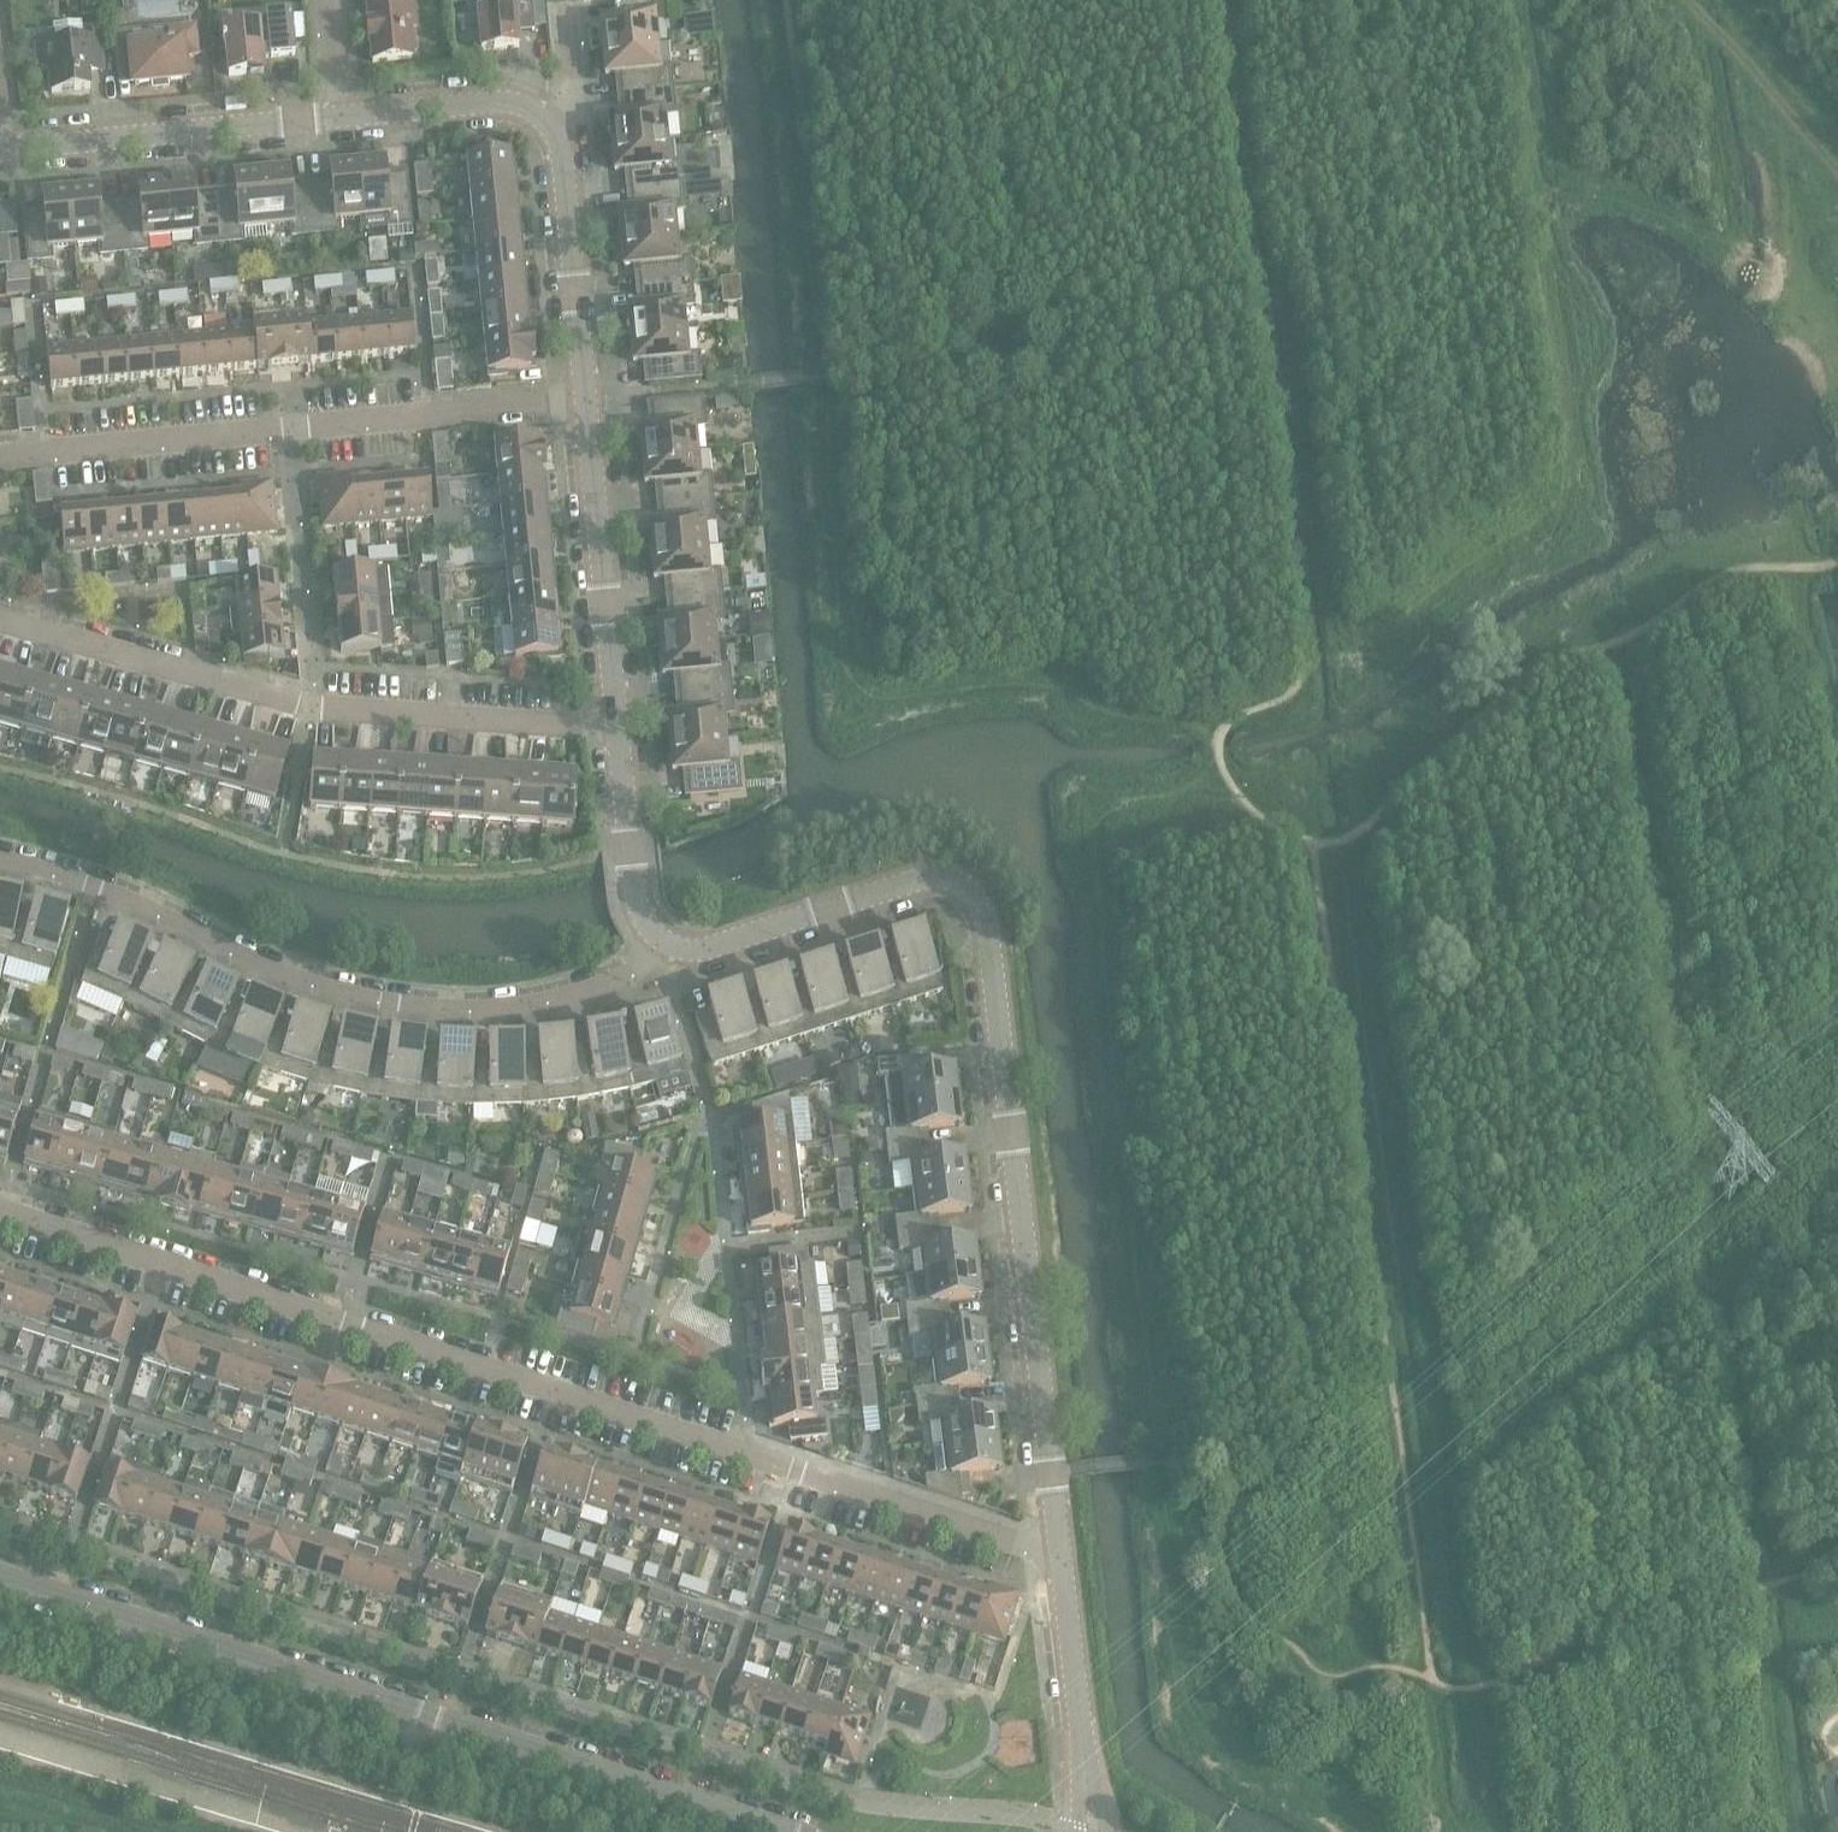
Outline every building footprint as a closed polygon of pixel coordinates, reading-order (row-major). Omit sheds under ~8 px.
[(88,8),(102,7),(101,0),(87,0),(88,8)] [(393,0),(381,0),(381,2),(367,3),(369,25),(367,25),(369,42),(371,42),(373,63),(413,59),(412,54),(417,53),(415,37),(411,38),(410,31),(419,30),(416,0),(401,0),(393,1),(393,0)] [(535,32),(532,0),(508,0),(478,3),(479,14),(478,14),(482,52),(519,49),(518,33),(535,32)] [(655,20),(666,19),(664,0),(612,0),(614,21),(601,22),(604,49),(657,44),(655,20)] [(225,29),(226,40),(223,40),(223,44),(226,44),(229,77),(264,74),(263,59),(295,56),(291,15),(267,17),(269,34),(260,35),(259,26),(225,29)] [(129,34),(114,36),(117,63),(132,61),(134,86),(154,84),(155,87),(167,86),(166,83),(186,81),(184,57),(198,56),(196,27),(175,29),(171,34),(171,40),(168,40),(169,44),(131,48),(129,34)] [(52,94),(90,90),(88,66),(102,65),(100,36),(85,37),(85,42),(55,45),(55,40),(34,42),(37,72),(50,71),(52,94)] [(673,91),(671,67),(659,68),(657,44),(604,49),(607,76),(620,75),(622,96),(673,91)] [(666,140),(664,116),(675,115),(673,91),(622,96),(624,117),(611,118),(613,145),(666,140)] [(682,187),(680,163),(669,164),(666,140),(613,145),(616,172),(629,171),(631,192),(682,187)] [(513,188),(512,178),(516,178),(514,151),(492,154),(492,158),(468,161),(471,192),(513,188)] [(385,163),(358,166),(363,219),(364,218),(365,231),(388,228),(413,225),(408,174),(386,176),(385,163)] [(414,167),(417,197),(434,195),(431,165),(414,167)] [(363,219),(358,166),(331,168),(332,181),(311,183),(316,235),(340,233),(339,221),(363,219)] [(311,183),(290,185),(289,172),(262,175),(267,228),(291,226),(292,237),(316,235),(311,183)] [(267,228),(262,175),(235,178),(237,191),(215,193),(220,244),(244,242),(243,230),(267,228)] [(215,193),(194,195),(193,182),(166,184),(171,237),(195,235),(197,246),(220,244),(215,193)] [(171,237),(166,184),(139,187),(141,200),(120,202),(125,253),(148,251),(147,240),(171,237)] [(675,236),(673,211),(685,210),(682,187),(631,192),(633,213),(620,214),(623,241),(675,236)] [(520,218),(518,197),(514,197),(513,188),(471,192),(474,222),(520,218)] [(120,202),(99,204),(97,191),(70,194),(76,247),(100,244),(101,256),(125,253),(120,202)] [(76,247),(70,194),(43,196),(45,209),(23,211),(28,263),(53,260),(51,249),(76,247)] [(430,202),(418,203),(419,215),(420,227),(432,226),(431,214),(430,202)] [(15,206),(0,207),(0,221),(2,237),(18,236),(15,206)] [(519,248),(518,239),(522,238),(520,218),(474,222),(476,252),(519,248)] [(692,283),(689,259),(678,260),(675,236),(623,241),(625,268),(638,267),(640,288),(692,283)] [(427,245),(415,246),(416,258),(425,257),(428,257),(440,256),(439,244),(427,245)] [(19,246),(7,247),(8,257),(9,267),(21,266),(20,256),(19,246)] [(526,278),(524,257),(520,258),(519,248),(476,252),(479,283),(526,278)] [(414,252),(400,254),(401,264),(415,263),(414,252)] [(307,255),(271,259),(273,273),(308,270),(307,255)] [(437,262),(425,264),(427,276),(428,287),(440,286),(438,274),(437,262)] [(234,264),(223,265),(224,281),(235,280),(234,264)] [(222,267),(194,270),(195,285),(213,282),(224,281),(222,267)] [(382,286),(396,285),(395,273),(381,274),(382,286)] [(382,286),(381,274),(367,275),(368,288),(382,286)] [(96,278),(80,279),(82,294),(97,292),(96,278)] [(330,291),(344,290),(343,278),(329,279),(330,291)] [(525,309),(524,299),(528,298),(526,278),(479,283),(482,313),(525,309)] [(47,279),(31,281),(33,298),(48,297),(47,279)] [(330,291),(329,279),(315,280),(316,293),(330,291)] [(226,294),(240,293),(238,281),(224,282),(226,294)] [(226,294),(224,282),(210,283),(212,296),(226,294)] [(281,296),(292,295),(291,283),(277,284),(278,296),(281,296)] [(685,332),(682,308),(694,307),(692,283),(640,288),(642,309),(629,310),(632,337),(685,332)] [(18,285),(6,286),(7,298),(19,296),(23,296),(31,295),(30,284),(23,284),(18,285)] [(278,296),(277,284),(263,285),(264,298),(278,296)] [(174,306),(188,305),(187,293),(173,294),(174,306)] [(174,306),(173,294),(159,295),(160,308),(174,306)] [(293,304),(292,295),(281,296),(282,305),(293,304)] [(443,316),(441,297),(429,298),(431,318),(443,316)] [(123,311),(137,310),(135,298),(122,299),(123,311)] [(123,311),(122,299),(108,301),(109,313),(123,311)] [(85,315),(84,303),(70,304),(71,316),(85,315)] [(71,316),(70,304),(56,306),(57,318),(71,316)] [(24,306),(12,308),(13,317),(14,327),(26,326),(25,316),(24,306)] [(532,337),(530,318),(526,318),(525,309),(482,313),(485,342),(532,337)] [(743,311),(729,312),(729,325),(744,325),(743,311)] [(308,324),(307,314),(253,319),(254,329),(255,329),(259,370),(268,369),(269,370),(302,367),(302,366),(311,365),(307,324),(308,324)] [(415,354),(411,314),(385,316),(389,357),(415,354)] [(389,357),(385,316),(359,319),(363,359),(389,357)] [(445,336),(443,316),(431,318),(433,338),(445,336)] [(363,359),(359,319),(333,321),(337,362),(363,359)] [(337,362),(333,321),(308,324),(307,324),(311,365),(312,365),(312,364),(337,362)] [(255,329),(254,329),(229,331),(233,372),(258,369),(258,370),(259,370),(255,329)] [(233,372),(229,331),(203,334),(207,374),(233,372)] [(687,356),(685,332),(632,337),(635,364),(648,363),(650,385),(701,380),(699,355),(687,356)] [(207,374),(203,334),(177,336),(181,377),(207,374)] [(181,377),(177,336),(151,339),(155,379),(181,377)] [(28,357),(27,337),(15,338),(17,358),(28,357)] [(533,337),(532,337),(485,342),(489,379),(508,377),(507,372),(531,370),(530,361),(535,361),(533,337)] [(155,379),(151,339),(126,342),(129,382),(155,379)] [(129,382),(126,342),(100,344),(104,384),(129,382)] [(104,384),(100,344),(74,347),(78,387),(104,384)] [(78,387),(74,347),(47,349),(51,389),(78,387)] [(17,358),(19,378),(30,376),(28,357),(17,358)] [(741,359),(729,360),(730,373),(742,372),(741,359)] [(438,393),(455,391),(452,361),(435,363),(438,393)] [(697,452),(694,428),(706,427),(703,398),(651,404),(654,429),(641,431),(644,458),(697,452)] [(36,432),(33,401),(17,403),(20,433),(36,432)] [(435,467),(452,465),(449,435),(432,437),(435,467)] [(546,472),(544,449),(538,450),(538,441),(514,443),(514,438),(495,440),(498,476),(546,472)] [(713,498),(710,475),(699,476),(697,452),(644,458),(646,484),(659,483),(661,503),(713,498)] [(543,502),(543,493),(547,492),(545,473),(546,472),(498,476),(501,506),(543,502)] [(53,504),(50,474),(33,475),(36,506),(53,504)] [(352,486),(350,476),(318,479),(323,529),(355,526),(351,486),(352,486)] [(406,521),(433,519),(429,478),(402,481),(406,521)] [(406,521),(402,481),(376,484),(380,524),(406,521)] [(247,537),(278,534),(273,483),(241,486),(242,497),(243,496),(247,537)] [(376,484),(352,486),(351,486),(355,526),(380,524),(376,484)] [(438,492),(440,512),(452,511),(450,491),(438,492)] [(243,496),(242,497),(217,499),(221,539),(247,537),(243,496)] [(706,548),(703,524),(715,523),(713,498),(661,503),(663,525),(650,527),(653,553),(706,548)] [(221,539),(217,499),(191,501),(195,542),(221,539)] [(195,542),(191,501),(165,504),(169,544),(195,542)] [(551,532),(549,511),(544,512),(543,502),(501,506),(504,537),(551,532)] [(169,544),(165,504),(139,506),(143,547),(169,544)] [(143,547),(139,506),(113,509),(117,549),(143,547)] [(117,549),(113,509),(87,511),(91,552),(117,549)] [(91,552),(87,511),(61,514),(65,554),(91,552)] [(448,542),(446,522),(434,523),(436,543),(448,542)] [(33,526),(36,544),(52,542),(49,524),(33,526)] [(549,563),(548,553),(553,552),(551,532),(504,537),(507,567),(549,563)] [(450,562),(448,542),(436,543),(438,563),(450,562)] [(358,564),(356,544),(346,545),(348,565),(358,564)] [(384,562),(398,560),(397,548),(383,550),(384,562)] [(722,595),(720,571),(708,572),(706,548),(653,553),(656,580),(668,579),(670,600),(722,595)] [(384,562),(383,550),(369,551),(370,563),(384,562)] [(422,553),(423,565),(437,564),(436,552),(422,553)] [(250,575),(261,574),(259,553),(248,554),(250,575)] [(61,593),(58,563),(42,564),(45,595),(61,593)] [(557,592),(555,572),(550,572),(549,563),(507,567),(510,597),(557,592)] [(224,577),(239,576),(237,564),(223,565),(224,577)] [(224,577),(223,565),(209,566),(211,579),(224,577)] [(173,582),(187,581),(186,569),(172,570),(173,582)] [(390,596),(388,569),(334,574),(336,601),(390,596)] [(173,582),(172,570),(158,571),(159,584),(173,582)] [(135,586),(134,574),(120,575),(121,587),(135,586)] [(121,587),(120,575),(106,576),(107,589),(121,587)] [(432,592),(431,576),(418,577),(420,593),(432,592)] [(81,579),(67,580),(68,592),(83,591),(81,579)] [(279,606),(277,579),(236,583),(239,610),(279,606)] [(453,603),(451,583),(439,584),(441,604),(453,603)] [(420,593),(421,608),(433,607),(432,592),(420,593)] [(555,623),(554,613),(559,613),(557,592),(510,597),(513,627),(555,623)] [(715,644),(713,620),(724,619),(722,595),(670,600),(673,621),(660,622),(662,649),(715,644)] [(393,621),(390,596),(336,601),(339,627),(393,621)] [(204,613),(203,598),(191,599),(192,614),(204,613)] [(455,622),(453,603),(441,604),(443,624),(455,622)] [(282,632),(279,606),(239,610),(230,611),(233,637),(241,636),(282,632)] [(194,630),(206,629),(204,613),(192,614),(194,630)] [(341,653),(395,648),(393,621),(339,627),(341,653)] [(516,658),(540,656),(541,661),(563,658),(560,632),(556,633),(555,623),(513,627),(516,658)] [(241,636),(244,662),(284,659),(282,632),(241,636)] [(463,665),(461,635),(444,637),(447,667),(463,665)] [(208,651),(207,639),(195,640),(196,652),(208,651)] [(731,691),(729,667),(717,668),(715,644),(662,649),(665,676),(678,675),(680,696),(731,691)] [(438,655),(426,656),(427,670),(439,669),(438,655)] [(0,667),(0,708),(11,670),(0,667)] [(11,670),(0,708),(0,727),(23,733),(38,678),(11,670)] [(66,685),(38,678),(23,733),(51,741),(66,685)] [(94,693),(66,685),(51,741),(79,749),(94,693)] [(724,740),(722,716),(734,714),(731,691),(680,696),(682,717),(669,718),(671,745),(724,740)] [(122,701),(94,693),(79,749),(107,756),(122,701)] [(150,709),(122,701),(107,756),(135,764),(150,709)] [(178,716),(150,709),(135,764),(162,772),(178,716)] [(206,724),(178,716),(162,772),(190,779),(206,724)] [(233,732),(206,724),(190,779),(218,787),(233,732)] [(261,739),(233,732),(218,787),(246,795),(261,739)] [(290,747),(261,739),(246,795),(275,803),(290,747)] [(690,796),(741,791),(738,763),(727,764),(724,740),(671,745),(674,772),(687,771),(690,796)] [(344,756),(315,754),(311,811),(341,813),(344,756)] [(373,758),(344,756),(341,813),(370,815),(373,758)] [(402,760),(373,758),(370,815),(398,817),(402,760)] [(431,762),(402,760),(398,817),(427,819),(431,762)] [(460,763),(431,762),(427,819),(456,821),(460,763)] [(489,765),(460,763),(456,821),(485,823),(489,765)] [(518,767),(489,765),(485,823),(514,825),(518,767)] [(547,769),(518,767),(514,825),(543,827),(547,769)] [(543,827),(572,829),(576,772),(547,769),(543,827)] [(22,902),(0,897),(0,959),(7,961),(19,908),(20,908),(22,902)] [(7,961),(52,974),(69,916),(37,906),(35,913),(20,908),(19,908),(7,961)] [(146,954),(149,948),(118,935),(116,941),(100,934),(82,986),(123,1004),(146,954)] [(896,1008),(943,992),(937,973),(941,971),(941,972),(943,972),(939,941),(938,941),(938,942),(928,945),(924,934),(892,944),(894,951),(880,955),(880,956),(896,1008)] [(880,955),(878,949),(847,959),(849,966),(835,970),(834,970),(851,1022),(896,1008),(880,956),(880,955)] [(160,961),(146,954),(123,1004),(164,1025),(189,977),(190,977),(193,971),(163,955),(160,961)] [(835,970),(833,964),(801,974),(803,981),(789,985),(788,985),(805,1037),(851,1022),(834,970),(835,970)] [(190,977),(189,977),(164,1025),(208,1047),(233,999),(236,993),(207,978),(204,984),(190,977)] [(789,985),(787,979),(755,989),(757,995),(743,1000),(742,1000),(759,1052),(805,1037),(788,985),(789,985)] [(743,1000),(741,994),(709,1004),(711,1010),(696,1015),(712,1067),(759,1052),(742,1000),(743,1000)] [(208,1047),(201,1060),(252,1082),(258,1068),(282,1012),(251,999),(248,1005),(233,999),(208,1047)] [(327,1033),(329,1026),(297,1016),(295,1023),(279,1018),(258,1068),(309,1085),(326,1033),(327,1033)] [(684,1076),(668,1017),(635,1026),(637,1033),(622,1037),(621,1037),(631,1091),(684,1076)] [(28,1028),(24,1039),(37,1043),(40,1032),(28,1028)] [(375,1044),(377,1037),(344,1030),(342,1036),(327,1033),(326,1033),(309,1085),(362,1097),(374,1044),(375,1044)] [(622,1037),(620,1031),(588,1037),(589,1044),(573,1047),(572,1047),(577,1101),(631,1091),(621,1037),(622,1037)] [(424,1051),(425,1044),(392,1039),(391,1046),(375,1044),(374,1044),(362,1097),(415,1105),(424,1051)] [(892,1039),(872,1042),(874,1056),(893,1054),(892,1039)] [(73,1040),(69,1054),(97,1063),(101,1048),(73,1040)] [(573,1047),(572,1040),(539,1044),(540,1050),(524,1052),(523,1052),(523,1107),(577,1101),(572,1047),(573,1047)] [(474,1053),(474,1047),(441,1045),(440,1052),(424,1051),(415,1105),(469,1108),(473,1053),(474,1053)] [(524,1052),(523,1045),(490,1046),(490,1053),(474,1053),(473,1053),(469,1108),(523,1107),(523,1052),(524,1052)] [(19,1048),(16,1059),(33,1064),(36,1053),(19,1048)] [(105,1048),(99,1060),(112,1066),(117,1054),(105,1048)] [(837,1054),(822,1059),(826,1071),(841,1066),(837,1054)] [(68,1074),(71,1063),(54,1058),(51,1069),(68,1074)] [(878,1062),(880,1080),(886,1079),(889,1106),(960,1097),(958,1079),(955,1080),(954,1068),(952,1068),(952,1070),(913,1074),(911,1058),(878,1062)] [(145,1062),(140,1071),(150,1077),(155,1068),(145,1062)] [(106,1072),(88,1067),(85,1078),(102,1083),(106,1072)] [(785,1068),(772,1072),(777,1089),(791,1084),(785,1068)] [(856,1068),(840,1070),(841,1083),(857,1081),(856,1068)] [(102,1083),(120,1088),(123,1077),(106,1072),(102,1083)] [(156,1086),(138,1081),(135,1092),(153,1097),(156,1086)] [(153,1097),(170,1102),(173,1091),(156,1086),(153,1097)] [(206,1100),(188,1095),(185,1106),(203,1111),(206,1100)] [(6,1161),(19,1116),(21,1107),(22,1103),(0,1097),(0,1159),(6,1161)] [(960,1097),(889,1106),(892,1132),(886,1133),(888,1149),(921,1145),(920,1131),(959,1126),(959,1128),(960,1127),(959,1116),(963,1115),(960,1097)] [(223,1105),(206,1100),(203,1111),(220,1116),(223,1105)] [(803,1224),(790,1103),(753,1107),(755,1123),(736,1125),(738,1142),(742,1142),(744,1161),(740,1162),(744,1194),(747,1194),(750,1213),(746,1213),(748,1236),(771,1233),(770,1228),(803,1224)] [(301,1111),(297,1125),(312,1129),(313,1125),(314,1120),(310,1114),(307,1113),(301,1111)] [(39,1116),(25,1166),(41,1171),(42,1167),(52,1170),(66,1120),(40,1112),(39,1116)] [(254,1121),(237,1116),(234,1127),(251,1132),(254,1121)] [(66,1120),(52,1170),(61,1172),(60,1176),(76,1180),(91,1127),(66,1120)] [(268,1137),(271,1126),(254,1121),(251,1132),(268,1137)] [(847,1140),(845,1122),(830,1123),(832,1141),(847,1140)] [(91,1127),(76,1180),(91,1185),(92,1181),(102,1184),(114,1141),(116,1134),(91,1127)] [(304,1135),(287,1130),(284,1141),(301,1146),(304,1135)] [(597,1131),(584,1134),(586,1145),(599,1143),(597,1131)] [(572,1134),(569,1138),(569,1144),(573,1147),(578,1146),(582,1142),(581,1137),(577,1134),(572,1134)] [(318,1151),(321,1140),(304,1135),(301,1146),(318,1151)] [(114,1141),(102,1184),(111,1186),(110,1190),(126,1194),(141,1140),(140,1140),(138,1149),(114,1141)] [(166,1147),(141,1140),(126,1194),(141,1199),(142,1195),(152,1198),(166,1147)] [(834,1159),(849,1158),(847,1140),(832,1141),(834,1159)] [(354,1149),(337,1144),(334,1155),(351,1160),(354,1149)] [(970,1183),(968,1165),(965,1166),(964,1154),(962,1154),(962,1156),(923,1160),(921,1145),(888,1149),(889,1166),(910,1163),(913,1190),(970,1183)] [(657,1177),(639,1171),(643,1156),(608,1146),(603,1164),(612,1166),(606,1189),(606,1190),(646,1201),(649,1192),(653,1193),(657,1177)] [(191,1154),(166,1147),(152,1198),(161,1200),(159,1205),(175,1210),(191,1154)] [(368,1165),(372,1154),(354,1149),(351,1160),(368,1165)] [(448,1150),(447,1167),(463,1168),(464,1151),(448,1150)] [(213,1170),(216,1157),(192,1151),(191,1154),(175,1210),(191,1214),(193,1208),(202,1211),(213,1170)] [(871,1153),(859,1154),(860,1166),(872,1165),(871,1153)] [(559,1159),(545,1154),(540,1172),(555,1176),(559,1159)] [(469,1159),(465,1172),(485,1178),(489,1165),(469,1159)] [(425,1169),(407,1164),(404,1175),(422,1180),(425,1169)] [(439,1184),(442,1173),(425,1169),(422,1180),(439,1184)] [(238,1177),(213,1170),(202,1211),(211,1214),(210,1218),(226,1222),(238,1177)] [(555,1176),(540,1172),(535,1189),(550,1193),(555,1176)] [(853,1191),(851,1173),(836,1175),(838,1193),(853,1191)] [(264,1183),(238,1177),(226,1222),(241,1227),(242,1223),(252,1225),(264,1183)] [(475,1183),(457,1178),(454,1189),(472,1193),(475,1183)] [(287,1185),(286,1189),(264,1183),(252,1225),(261,1228),(260,1232),(276,1236),(290,1186),(287,1185)] [(489,1198),(492,1187),(475,1183),(472,1193),(489,1198)] [(931,1231),(930,1217),(969,1212),(969,1214),(970,1213),(969,1202),(972,1201),(970,1183),(913,1190),(916,1217),(896,1219),(898,1235),(931,1231)] [(315,1193),(290,1186),(276,1236),(292,1240),(293,1237),(302,1239),(315,1193)] [(528,1190),(517,1187),(512,1204),(523,1207),(528,1190)] [(606,1189),(600,1188),(593,1215),(598,1216),(599,1215),(644,1228),(649,1212),(644,1211),(646,1201),(606,1190),(606,1189)] [(840,1211),(855,1209),(853,1191),(838,1193),(840,1211)] [(340,1200),(315,1193),(302,1239),(311,1242),(310,1246),(326,1250),(340,1200)] [(326,1250),(342,1254),(343,1251),(353,1253),(366,1207),(340,1200),(326,1250)] [(546,1209),(531,1205),(526,1222),(541,1226),(546,1209)] [(410,1219),(385,1212),(372,1259),(382,1262),(381,1265),(396,1270),(410,1219)] [(599,1215),(598,1216),(592,1240),(632,1251),(635,1242),(640,1244),(644,1228),(599,1215)] [(436,1226),(410,1219),(396,1270),(412,1274),(413,1270),(423,1273),(436,1226)] [(541,1226),(526,1222),(521,1239),(536,1243),(541,1226)] [(461,1233),(436,1226),(423,1273),(432,1275),(431,1279),(447,1284),(461,1233)] [(876,1227),(867,1228),(868,1238),(877,1237),(876,1227)] [(980,1269),(978,1251),(975,1252),(974,1240),(972,1240),(972,1242),(933,1246),(931,1231),(898,1235),(899,1252),(920,1250),(923,1276),(980,1269)] [(486,1240),(461,1233),(447,1284),(462,1288),(463,1284),(473,1287),(486,1240)] [(580,1237),(573,1261),(579,1263),(585,1264),(585,1265),(629,1278),(633,1262),(631,1257),(632,1252),(592,1240),(580,1237)] [(512,1247),(486,1240),(473,1287),(482,1289),(481,1293),(498,1298),(512,1247)] [(859,1245),(847,1246),(849,1260),(861,1259),(859,1245)] [(808,1264),(806,1249),(770,1253),(772,1269),(752,1271),(754,1288),(758,1288),(759,1298),(818,1291),(815,1264),(808,1264)] [(532,1259),(517,1255),(512,1272),(527,1276),(532,1259)] [(585,1264),(579,1263),(572,1290),(577,1291),(578,1290),(618,1301),(621,1292),(624,1293),(629,1278),(585,1265),(585,1264)] [(864,1285),(862,1268),(847,1269),(849,1287),(864,1285)] [(979,1300),(980,1300),(979,1288),(982,1287),(980,1269),(923,1276),(926,1303),(906,1305),(908,1321),(941,1318),(940,1303),(979,1298),(979,1300)] [(527,1276),(512,1272),(507,1290),(522,1294),(527,1276)] [(0,1274),(0,1315),(12,1278),(0,1274)] [(37,1286),(12,1278),(0,1315),(0,1326),(21,1333),(37,1286)] [(851,1305),(866,1303),(864,1285),(849,1287),(851,1305)] [(61,1294),(37,1286),(21,1333),(46,1341),(61,1294)] [(618,1301),(578,1290),(577,1291),(571,1314),(562,1312),(557,1329),(592,1339),(597,1324),(615,1329),(620,1312),(615,1311),(618,1301)] [(821,1317),(818,1291),(759,1298),(760,1307),(757,1308),(758,1324),(821,1317)] [(46,1341),(71,1349),(86,1302),(61,1294),(46,1341)] [(71,1349),(95,1357),(111,1309),(110,1309),(110,1310),(86,1302),(71,1349)] [(95,1357),(121,1366),(124,1357),(137,1318),(111,1309),(95,1357)] [(824,1343),(821,1317),(758,1324),(760,1340),(764,1340),(765,1349),(824,1343)] [(990,1355),(988,1338),(985,1338),(983,1326),(982,1326),(982,1328),(943,1332),(941,1318),(908,1321),(909,1338),(930,1336),(933,1362),(990,1355)] [(870,1337),(868,1319),(853,1321),(855,1339),(870,1337)] [(181,1332),(155,1324),(142,1363),(168,1371),(181,1332)] [(205,1341),(181,1333),(182,1332),(181,1332),(168,1371),(193,1379),(205,1341)] [(857,1357),(872,1355),(870,1337),(855,1339),(857,1357)] [(230,1349),(205,1341),(193,1379),(217,1387),(230,1349)] [(827,1368),(824,1343),(765,1349),(766,1359),(761,1359),(763,1376),(827,1368)] [(255,1357),(230,1349),(217,1387),(242,1396),(255,1357)] [(0,1355),(0,1368),(9,1371),(13,1359),(0,1355)] [(951,1404),(950,1389),(989,1384),(989,1386),(990,1386),(989,1374),(992,1373),(990,1355),(933,1362),(936,1389),(916,1391),(918,1408),(951,1404)] [(279,1365),(255,1357),(242,1396),(267,1404),(279,1365)] [(891,1357),(881,1358),(882,1368),(892,1367),(891,1357)] [(28,1364),(13,1359),(9,1371),(24,1376),(28,1364)] [(304,1372),(303,1372),(303,1373),(279,1365),(267,1404),(263,1415),(288,1423),(291,1412),(304,1372)] [(813,1397),(825,1396),(822,1369),(827,1369),(827,1368),(763,1376),(765,1392),(770,1391),(771,1401),(813,1396),(813,1397)] [(62,1375),(48,1370),(44,1382),(59,1387),(62,1375)] [(876,1389),(874,1371),(859,1372),(861,1390),(876,1389)] [(329,1380),(304,1372),(291,1412),(316,1420),(329,1380)] [(77,1380),(62,1375),(59,1387),(73,1392),(77,1380)] [(354,1388),(329,1380),(316,1420),(341,1428),(354,1388)] [(33,1389),(21,1385),(17,1396),(30,1400),(33,1389)] [(113,1392),(99,1387),(96,1399),(109,1403),(113,1392)] [(378,1397),(354,1390),(354,1389),(354,1388),(341,1428),(366,1436),(378,1397)] [(30,1400),(42,1405),(46,1393),(33,1389),(30,1400)] [(863,1408),(878,1407),(876,1389),(861,1390),(863,1408)] [(813,1397),(813,1396),(771,1401),(772,1411),(768,1411),(770,1428),(789,1426),(791,1441),(828,1437),(826,1420),(816,1421),(813,1397)] [(403,1405),(378,1397),(366,1436),(390,1444),(403,1405)] [(132,1398),(128,1410),(142,1414),(146,1402),(132,1398)] [(80,1404),(66,1399),(62,1411),(77,1416),(80,1404)] [(77,1416),(91,1421),(95,1409),(80,1404),(77,1416)] [(1000,1442),(998,1424),(995,1424),(993,1412),(992,1412),(992,1414),(953,1419),(951,1404),(918,1408),(919,1424),(940,1422),(943,1448),(1000,1442)] [(427,1414),(403,1405),(390,1444),(415,1452),(427,1414)] [(181,1414),(167,1409),(163,1421),(178,1426),(181,1414)] [(178,1426),(192,1430),(196,1419),(181,1414),(178,1426)] [(452,1422),(427,1414),(415,1452),(440,1460),(452,1422)] [(0,1421),(0,1477),(2,1478),(18,1427),(0,1421)] [(150,1427),(135,1422),(131,1434),(146,1438),(150,1427)] [(477,1429),(476,1428),(476,1429),(452,1422),(440,1460),(464,1468),(465,1468),(477,1429)] [(231,1430),(216,1425),(212,1437),(227,1442),(231,1430)] [(43,1435),(18,1427),(2,1478),(27,1486),(43,1435)] [(146,1438),(161,1443),(165,1432),(150,1427),(146,1438)] [(464,1468),(460,1478),(512,1494),(528,1445),(518,1442),(518,1441),(487,1431),(486,1432),(477,1429),(465,1468),(464,1468)] [(227,1442),(242,1447),(245,1435),(231,1430),(227,1442)] [(40,1447),(44,1436),(43,1435),(27,1486),(50,1493),(50,1494),(51,1495),(64,1455),(40,1447)] [(199,1443),(184,1438),(181,1450),(195,1455),(199,1443)] [(267,1442),(263,1453),(276,1458),(280,1446),(267,1442)] [(935,1449),(938,1476),(926,1477),(927,1490),(962,1502),(960,1475),(999,1470),(999,1472),(1000,1472),(999,1460),(1002,1459),(1000,1442),(943,1448),(935,1449)] [(195,1455),(210,1459),(214,1448),(199,1443),(195,1455)] [(597,1467),(587,1465),(588,1464),(556,1453),(556,1454),(546,1451),(530,1500),(581,1517),(584,1507),(597,1467)] [(249,1459),(234,1454),(230,1466),(245,1471),(249,1459)] [(303,1458),(289,1454),(285,1466),(300,1471),(303,1458)] [(89,1463),(64,1455),(51,1495),(77,1503),(89,1463)] [(137,1467),(112,1458),(108,1470),(95,1509),(120,1517),(137,1467)] [(314,1475),(318,1463),(303,1458),(300,1471),(314,1475)] [(245,1471),(260,1475),(263,1464),(249,1459),(245,1471)] [(330,1462),(326,1474),(339,1478),(343,1467),(330,1462)] [(300,1471),(285,1466),(281,1478),(296,1483),(300,1471)] [(158,1486),(162,1475),(137,1467),(120,1517),(122,1518),(122,1517),(145,1524),(158,1486)] [(621,1476),(597,1469),(597,1468),(597,1467),(584,1507),(608,1515),(621,1476)] [(314,1475),(300,1471),(296,1483),(310,1487),(314,1475)] [(379,1478),(364,1474),(361,1485),(375,1490),(379,1478)] [(646,1485),(621,1476),(608,1515),(633,1523),(646,1485)] [(375,1490),(390,1495),(394,1483),(379,1478),(375,1490)] [(186,1482),(182,1494),(158,1486),(145,1524),(170,1532),(186,1482)] [(211,1490),(186,1482),(170,1532),(195,1540),(211,1490)] [(670,1493),(646,1485),(633,1523),(658,1531),(670,1493)] [(347,1491),(333,1486),(329,1498),(344,1503),(347,1491)] [(236,1499),(211,1490),(195,1540),(219,1548),(232,1510),(236,1499)] [(428,1495),(414,1490),(410,1501),(425,1506),(428,1495)] [(344,1503),(359,1508),(362,1496),(347,1491),(344,1503)] [(695,1501),(670,1493),(658,1531),(682,1539),(695,1501)] [(425,1506),(439,1511),(443,1499),(428,1495),(425,1506)] [(720,1509),(695,1501),(682,1539),(707,1547),(720,1509)] [(397,1507),(382,1503),(378,1514),(393,1519),(397,1507)] [(467,1507),(453,1503),(450,1514),(463,1519),(467,1507)] [(285,1515),(260,1507),(257,1518),(244,1557),(269,1565),(285,1515)] [(393,1519),(408,1524),(412,1512),(397,1507),(393,1519)] [(463,1519),(476,1523),(480,1511),(467,1507),(463,1519)] [(745,1516),(744,1516),(744,1517),(720,1509),(707,1547),(732,1555),(745,1516)] [(232,1510),(219,1548),(243,1556),(243,1557),(244,1557),(257,1518),(232,1510)] [(310,1523),(285,1515),(269,1565),(293,1573),(310,1523)] [(491,1516),(488,1526),(500,1530),(503,1520),(491,1516)] [(757,1564),(770,1524),(745,1516),(732,1555),(757,1564)] [(433,1519),(429,1531),(443,1535),(446,1523),(433,1519)] [(306,1534),(310,1523),(293,1573),(294,1574),(294,1573),(318,1581),(331,1542),(306,1534)] [(523,1526),(519,1537),(535,1542),(538,1531),(523,1526)] [(814,1539),(789,1530),(776,1570),(801,1578),(814,1539)] [(483,1535),(470,1531),(466,1543),(479,1547),(483,1535)] [(559,1537),(546,1533),(542,1544),(555,1549),(559,1537)] [(492,1551),(496,1540),(483,1535),(479,1547),(492,1551)] [(569,1553),(572,1542),(559,1537),(555,1549),(569,1553)] [(356,1550),(343,1589),(368,1597),(380,1558),(384,1548),(384,1547),(359,1539),(356,1550)] [(839,1547),(815,1540),(815,1539),(814,1539),(801,1578),(826,1586),(839,1547)] [(356,1550),(331,1542),(318,1581),(343,1589),(356,1550)] [(584,1545),(580,1557),(593,1561),(597,1550),(584,1545)] [(529,1550),(515,1546),(511,1557),(525,1562),(529,1550)] [(863,1556),(839,1547),(826,1586),(851,1594),(863,1556)] [(408,1556),(384,1548),(380,1558),(368,1597),(392,1605),(408,1556)] [(538,1566),(542,1555),(529,1550),(525,1562),(538,1566)] [(433,1564),(408,1556),(392,1605),(416,1613),(417,1614),(433,1564)] [(888,1564),(863,1556),(851,1594),(876,1602),(888,1564)] [(621,1562),(607,1558),(603,1569),(617,1574),(621,1562)] [(553,1561),(550,1571),(561,1575),(562,1574),(565,1565),(553,1561)] [(562,1574),(575,1578),(579,1567),(566,1562),(565,1565),(562,1574)] [(630,1578),(634,1566),(621,1562),(617,1574),(630,1578)] [(484,1581),(433,1564),(417,1614),(426,1617),(426,1618),(457,1628),(458,1627),(468,1630),(484,1581)] [(913,1572),(888,1564),(876,1602),(900,1610),(913,1572)] [(656,1582),(660,1570),(647,1566),(643,1577),(656,1582)] [(617,1574),(603,1569),(599,1581),(613,1586),(617,1574)] [(938,1580),(913,1572),(900,1610),(925,1618),(938,1580)] [(630,1578),(617,1574),(613,1586),(626,1590),(630,1578)] [(696,1582),(683,1577),(679,1589),(692,1593),(696,1582)] [(962,1588),(938,1580),(925,1618),(950,1626),(962,1588)] [(692,1593),(706,1598),(709,1586),(696,1582),(692,1593)] [(974,1634),(1004,1644),(1020,1596),(989,1585),(986,1595),(987,1596),(974,1634)] [(550,1614),(553,1604),(502,1587),(486,1636),(496,1639),(495,1640),(527,1651),(527,1650),(536,1653),(549,1613),(550,1614)] [(986,1595),(962,1588),(950,1626),(974,1634),(987,1596),(986,1595)] [(665,1595),(651,1590),(647,1602),(661,1606),(665,1595)] [(733,1594),(729,1605),(743,1610),(746,1598),(733,1594)] [(661,1606),(674,1611),(678,1599),(665,1595),(661,1606)] [(778,1609),(765,1604),(761,1616),(774,1620),(778,1609)] [(714,1611),(701,1606),(697,1618),(710,1622),(714,1611)] [(710,1622),(724,1627),(727,1615),(714,1611),(710,1622)] [(574,1621),(550,1614),(549,1613),(536,1653),(537,1653),(538,1652),(561,1659),(574,1621)] [(815,1621),(802,1616),(798,1628),(811,1632),(815,1621)] [(599,1629),(574,1621),(561,1659),(586,1668),(599,1629)] [(829,1625),(815,1621),(811,1632),(825,1637),(829,1625)] [(784,1633),(758,1625),(754,1637),(780,1645),(784,1633)] [(623,1637),(599,1629),(586,1668),(611,1676),(623,1637)] [(865,1637),(851,1632),(848,1644),(861,1648),(865,1637)] [(797,1638),(784,1633),(780,1645),(794,1649),(797,1638)] [(648,1645),(623,1637),(611,1676),(635,1684),(648,1645)] [(861,1648),(871,1652),(874,1653),(878,1641),(865,1637),(861,1648)] [(673,1654),(648,1645),(635,1684),(660,1692),(673,1654)] [(833,1650),(820,1645),(816,1657),(830,1661),(833,1650)] [(871,1652),(861,1648),(854,1669),(864,1672),(871,1652)] [(914,1653),(901,1648),(897,1660),(910,1664),(914,1653)] [(847,1654),(833,1650),(830,1661),(843,1666),(847,1654)] [(910,1664),(923,1669),(927,1657),(914,1653),(910,1664)] [(697,1662),(673,1654),(660,1692),(684,1700),(684,1701),(685,1701),(697,1662)] [(935,1672),(948,1677),(952,1665),(939,1661),(935,1672)] [(960,1681),(970,1684),(976,1664),(966,1661),(960,1681)] [(723,1670),(697,1662),(685,1701),(710,1709),(723,1670)] [(767,1684),(741,1676),(729,1715),(754,1724),(767,1684)] [(792,1692),(767,1684),(754,1724),(755,1724),(755,1723),(779,1731),(792,1692)] [(816,1700),(792,1692),(779,1731),(804,1739),(816,1700)] [(841,1708),(816,1700),(804,1739),(827,1746),(828,1747),(841,1708)] [(871,1718),(841,1708),(828,1747),(827,1746),(824,1756),(855,1767),(871,1718)]
